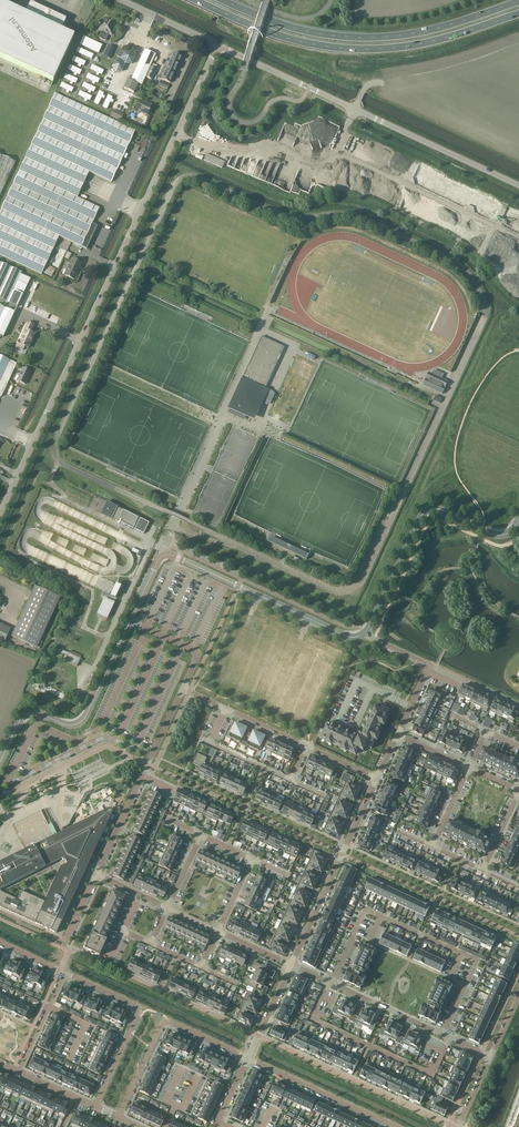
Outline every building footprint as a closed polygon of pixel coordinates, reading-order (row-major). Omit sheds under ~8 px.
[(53,81),(74,36),(61,30),(66,19),(30,2),(25,13),(0,2),(0,57),(53,81)] [(114,32),(113,25),(106,22),(100,26),(101,33),(100,36),(106,39),(107,36),(114,32)] [(84,37),(80,45),(98,53),(102,45),(84,37)] [(114,49),(108,46),(103,56),(110,59),(114,49)] [(78,48),(76,52),(91,59),(93,55),(78,48)] [(141,85),(155,55),(145,50),(131,80),(141,85)] [(124,53),(121,59),(125,65),(132,64),(135,58),(131,52),(124,53)] [(170,61),(164,73),(161,79),(170,83),(182,56),(174,52),(171,57),(170,58),(169,60),(170,61)] [(74,57),(72,61),(79,64),(78,66),(80,67),(81,65),(84,66),(85,62),(74,57)] [(113,68),(112,69),(113,72),(115,70),(116,72),(122,71),(125,65),(121,60),(119,61),(119,59),(117,59),(117,61),(115,61),(113,67),(113,68)] [(70,65),(68,69),(75,73),(74,75),(76,76),(77,74),(79,75),(81,71),(70,65)] [(92,65),(90,69),(97,73),(96,75),(98,76),(99,74),(102,75),(103,71),(92,65)] [(152,80),(156,70),(150,67),(145,77),(152,80)] [(66,74),(64,78),(71,82),(70,84),(72,85),(73,83),(75,84),(77,80),(66,74)] [(88,74),(86,78),(93,81),(92,84),(94,85),(95,82),(98,83),(99,79),(88,74)] [(124,88),(134,93),(138,84),(128,80),(124,88)] [(62,83),(60,87),(67,90),(66,92),(68,93),(69,91),(71,92),(73,88),(62,83)] [(84,83),(82,87),(89,90),(88,92),(90,93),(91,91),(93,92),(95,88),(84,83)] [(80,91),(78,95),(85,99),(84,101),(86,102),(87,100),(90,101),(91,97),(80,91)] [(99,92),(94,103),(98,105),(101,98),(104,99),(105,97),(103,96),(104,93),(99,92)] [(81,190),(89,172),(111,182),(135,130),(55,93),(0,211),(0,256),(41,275),(59,237),(81,247),(92,224),(100,208),(77,197),(81,190)] [(108,95),(103,107),(107,109),(110,102),(112,103),(113,101),(111,100),(112,97),(108,95)] [(152,105),(147,102),(146,103),(139,100),(134,111),(138,113),(139,111),(147,114),(147,115),(152,105)] [(111,117),(121,122),(124,116),(117,113),(116,114),(113,113),(111,117)] [(225,162),(206,154),(204,160),(222,168),(225,162)] [(0,155),(0,197),(16,162),(0,155)] [(97,226),(92,224),(81,247),(86,249),(97,226)] [(75,280),(78,271),(81,263),(72,259),(64,275),(75,280)] [(17,307),(23,294),(20,293),(22,288),(25,290),(27,286),(18,281),(22,272),(0,262),(0,299),(17,307)] [(3,337),(15,312),(0,305),(0,335),(3,337)] [(23,337),(21,341),(19,340),(17,346),(23,349),(24,346),(28,348),(34,334),(29,331),(29,330),(31,329),(33,325),(28,322),(22,336),(23,337)] [(262,336),(246,370),(229,408),(245,415),(246,416),(247,416),(248,416),(249,416),(250,416),(251,416),(252,416),(253,416),(254,415),(256,414),(257,413),(258,411),(259,410),(263,402),(266,404),(272,391),(266,388),(285,347),(262,336)] [(0,356),(0,398),(2,397),(17,364),(0,356)] [(30,371),(29,370),(23,368),(19,376),(16,375),(15,379),(17,380),(17,381),(25,384),(30,371)] [(429,373),(424,385),(436,391),(442,394),(448,381),(442,379),(444,374),(434,370),(432,374),(429,373)] [(106,502),(100,514),(111,519),(112,518),(118,521),(119,519),(121,520),(120,522),(144,534),(149,523),(106,502)] [(289,551),(307,559),(309,555),(310,554),(270,536),(268,541),(289,551)] [(116,597),(122,585),(116,582),(110,594),(116,597)] [(37,648),(60,598),(35,586),(12,636),(37,648)] [(109,617),(115,600),(104,597),(98,614),(109,617)] [(4,644),(11,629),(0,624),(0,642),(4,644)] [(78,665),(82,655),(71,650),(70,652),(62,649),(60,652),(69,655),(66,660),(78,665)] [(464,699),(469,688),(463,685),(458,696),(464,699)] [(440,699),(442,693),(438,691),(439,691),(434,688),(433,689),(432,689),(430,694),(440,699)] [(469,702),(475,690),(469,688),(464,699),(465,697),(470,699),(469,702)] [(475,704),(481,693),(475,690),(469,702),(475,704)] [(481,708),(487,695),(487,694),(486,695),(481,693),(475,704),(481,707),(480,708),(481,708)] [(437,704),(439,699),(440,699),(430,694),(428,699),(437,704)] [(487,711),(492,699),(493,698),(491,698),(491,697),(487,695),(481,708),(487,711)] [(435,709),(437,704),(428,699),(425,704),(437,710),(435,709)] [(496,714),(501,702),(495,700),(490,711),(496,714)] [(501,717),(507,705),(501,702),(496,714),(501,717)] [(372,749),(375,740),(376,740),(374,739),(376,735),(378,735),(383,724),(381,724),(383,719),(385,720),(387,715),(390,716),(394,708),(385,703),(381,712),(375,709),(361,739),(359,738),(358,741),(327,727),(325,732),(321,731),(318,737),(327,741),(328,740),(332,742),(332,743),(342,748),(343,747),(347,749),(347,750),(356,754),(358,748),(363,751),(366,746),(372,749)] [(437,710),(425,704),(423,709),(435,715),(437,710)] [(507,719),(513,707),(512,707),(512,708),(507,705),(501,717),(502,717),(503,714),(508,717),(507,719)] [(517,716),(518,712),(518,711),(518,710),(513,707),(507,719),(513,722),(516,716),(517,716)] [(430,719),(432,714),(435,715),(423,709),(420,715),(432,720),(433,720),(430,719)] [(432,720),(420,715),(418,720),(430,725),(432,720)] [(430,725),(418,720),(416,725),(415,725),(428,730),(430,725)] [(254,731),(252,734),(246,732),(247,728),(235,722),(229,737),(240,742),(239,743),(247,747),(248,746),(259,751),(266,736),(254,731)] [(423,735),(425,730),(428,731),(428,730),(415,725),(413,730),(414,731),(419,734),(419,733),(423,735)] [(445,745),(451,733),(445,730),(442,737),(441,736),(439,741),(440,741),(439,742),(445,745)] [(451,748),(455,739),(450,736),(451,733),(445,745),(451,748)] [(457,750),(462,738),(461,741),(455,739),(451,748),(456,750),(457,750)] [(465,748),(468,741),(462,738),(457,750),(462,753),(463,752),(464,753),(466,748),(465,748)] [(272,753),(277,741),(271,739),(269,742),(267,741),(265,746),(267,747),(266,750),(272,753)] [(277,756),(283,744),(277,741),(272,753),(277,756)] [(283,758),(288,747),(283,744),(277,756),(283,758)] [(413,757),(416,751),(406,746),(405,748),(404,748),(402,752),(413,757)] [(294,750),(288,747),(283,758),(289,761),(290,758),(293,759),(295,754),(293,753),(294,750)] [(517,764),(518,762),(512,759),(511,761),(498,755),(498,753),(491,750),(490,751),(483,748),(477,760),(487,765),(486,767),(491,769),(492,767),(505,773),(505,775),(509,777),(510,776),(518,780),(518,764),(517,764)] [(409,763),(412,757),(413,758),(413,757),(402,752),(403,753),(400,758),(409,763)] [(199,774),(205,777),(210,765),(205,762),(207,758),(197,753),(192,763),(200,767),(198,771),(200,772),(199,774)] [(432,768),(436,759),(430,756),(426,765),(432,768)] [(312,772),(318,760),(312,758),(310,761),(308,760),(305,765),(308,766),(306,769),(312,772)] [(407,768),(409,763),(400,758),(397,764),(409,770),(409,769),(407,768)] [(437,773),(442,762),(436,759),(432,768),(437,771),(436,773),(437,773)] [(318,775),(323,763),(318,760),(312,772),(314,769),(319,772),(318,775)] [(442,776),(448,764),(442,762),(437,773),(442,776)] [(324,777),(329,766),(323,763),(318,775),(324,777)] [(406,775),(409,770),(397,764),(395,770),(394,769),(407,776),(407,775),(406,775)] [(448,779),(453,767),(448,764),(442,776),(448,778),(448,779)] [(211,779),(215,770),(209,768),(211,765),(210,765),(205,777),(211,779)] [(335,768),(329,766),(324,777),(325,775),(331,778),(331,777),(333,778),(336,773),(334,772),(335,768)] [(456,776),(459,771),(457,770),(457,769),(454,768),(454,769),(453,768),(454,767),(453,767),(448,779),(455,782),(458,777),(456,776)] [(404,782),(407,776),(394,769),(392,774),(393,774),(392,776),(404,782)] [(219,781),(224,772),(222,774),(221,773),(215,770),(211,779),(217,782),(218,780),(219,781)] [(226,786),(231,775),(226,772),(225,772),(224,772),(219,781),(221,782),(220,784),(226,786)] [(356,778),(345,773),(341,781),(345,783),(343,788),(358,795),(360,791),(357,790),(358,788),(352,785),(356,778)] [(232,789),(236,780),(230,777),(232,775),(231,775),(226,786),(232,789)] [(238,792),(243,780),(242,783),(236,780),(232,789),(238,792)] [(249,783),(243,780),(238,792),(244,794),(245,791),(246,792),(249,786),(248,786),(249,783)] [(398,793),(401,787),(395,784),(390,781),(390,782),(389,782),(386,788),(398,793)] [(261,803),(267,791),(261,788),(260,791),(259,791),(256,796),(257,797),(256,800),(261,803)] [(356,800),(358,795),(343,788),(339,797),(345,800),(347,797),(352,800),(353,798),(356,800)] [(398,794),(398,793),(386,788),(384,794),(395,799),(398,793),(398,794)] [(439,799),(442,793),(431,788),(428,794),(439,799)] [(82,798),(85,799),(88,795),(92,793),(90,790),(85,793),(82,798)] [(178,804),(184,792),(178,790),(172,801),(178,804)] [(267,805),(273,794),(267,791),(261,803),(267,805)] [(144,836),(162,797),(151,792),(133,831),(144,836)] [(184,807),(190,795),(184,792),(178,804),(179,804),(180,802),(185,804),(184,807)] [(273,808),(277,799),(272,796),(273,794),(267,805),(273,808)] [(390,803),(393,798),(395,799),(384,794),(381,799),(393,805),(393,804),(390,803)] [(437,805),(439,799),(428,794),(425,800),(437,805)] [(190,809),(195,798),(190,795),(184,807),(190,809)] [(344,803),(345,800),(339,797),(335,806),(350,813),(352,809),(349,807),(350,805),(344,803)] [(196,812),(201,800),(195,798),(190,809),(196,812)] [(281,810),(286,801),(284,803),(283,802),(277,799),(273,808),(279,811),(280,809),(281,810)] [(390,810),(393,805),(381,799),(379,805),(378,805),(390,811),(390,810)] [(207,803),(201,800),(196,812),(202,815),(202,814),(203,815),(208,806),(206,805),(207,803)] [(434,811),(437,805),(425,800),(427,801),(425,806),(434,811)] [(288,815),(294,804),(288,801),(287,801),(286,801),(281,810),(283,811),(282,812),(288,815)] [(294,818),(298,809),(293,806),(294,804),(288,815),(294,818)] [(211,819),(216,807),(210,805),(210,806),(208,806),(203,815),(205,816),(211,819)] [(387,817),(390,811),(378,805),(375,811),(376,811),(376,812),(381,814),(387,817)] [(348,817),(350,813),(335,806),(331,815),(337,818),(338,815),(344,818),(345,816),(348,817)] [(431,816),(434,811),(425,806),(422,812),(431,816)] [(217,822),(222,810),(216,807),(211,819),(217,822)] [(88,864),(86,863),(90,855),(91,855),(92,853),(92,852),(95,846),(96,846),(97,844),(97,843),(102,833),(104,830),(105,830),(106,827),(105,827),(109,820),(110,817),(112,812),(112,811),(112,810),(112,809),(111,809),(110,809),(109,809),(108,809),(107,809),(108,811),(99,816),(98,814),(93,817),(93,816),(90,818),(84,821),(81,822),(66,830),(63,831),(62,832),(62,833),(57,835),(54,830),(51,831),(41,811),(15,824),(28,849),(0,863),(0,907),(56,933),(88,864)] [(300,821),(305,809),(304,811),(298,809),(294,818),(300,821)] [(305,823),(311,812),(305,809),(300,821),(305,823)] [(224,822),(228,813),(222,810),(217,822),(218,819),(224,822)] [(311,826),(317,814),(311,812),(305,823),(311,826)] [(429,822),(431,816),(422,812),(420,818),(416,816),(430,823),(430,822),(429,822)] [(234,816),(228,813),(224,822),(230,825),(230,824),(231,825),(233,819),(232,819),(234,816)] [(336,820),(337,818),(331,815),(327,823),(342,830),(344,826),(341,825),(342,823),(336,820)] [(430,823),(416,816),(413,823),(426,828),(426,827),(427,827),(430,823)] [(383,829),(386,823),(373,817),(372,819),(371,818),(369,823),(383,829)] [(246,835),(252,824),(246,821),(244,824),(243,824),(241,829),(242,830),(240,833),(246,835)] [(492,840),(483,837),(484,835),(478,832),(477,834),(464,828),(464,826),(457,823),(456,824),(449,821),(444,833),(453,838),(452,839),(457,842),(458,840),(472,846),(471,848),(476,850),(476,849),(486,853),(492,840)] [(340,835),(342,830),(327,823),(322,832),(329,835),(330,832),(336,835),(337,833),(340,835)] [(376,833),(379,827),(383,829),(369,823),(370,823),(367,829),(376,833)] [(252,838),(257,827),(252,824),(246,835),(252,838)] [(258,841),(263,829),(257,827),(252,838),(258,841)] [(269,832),(263,829),(258,841),(264,844),(264,843),(266,844),(270,835),(268,834),(269,832)] [(374,839),(376,833),(367,829),(365,835),(376,840),(374,839)] [(273,848),(278,836),(273,834),(272,835),(270,835),(266,844),(267,845),(273,848)] [(374,846),(376,840),(365,835),(362,840),(361,840),(374,846)] [(123,880),(141,841),(131,836),(112,875),(123,880)] [(183,842),(181,841),(182,839),(175,836),(174,838),(171,836),(169,842),(180,848),(183,842)] [(279,851),(284,839),(278,836),(273,848),(279,851)] [(285,853),(290,842),(284,839),(279,851),(280,848),(286,851),(284,853),(285,853)] [(369,851),(372,845),(374,846),(361,840),(359,844),(360,845),(359,847),(369,851)] [(512,840),(509,846),(518,850),(518,843),(512,840)] [(178,853),(180,848),(169,842),(166,848),(178,853)] [(290,856),(296,844),(290,842),(285,853),(290,856)] [(302,847),(296,844),(290,856),(296,859),(302,847)] [(518,850),(509,846),(507,851),(518,857),(516,856),(518,850)] [(175,859),(178,853),(166,848),(163,854),(175,859)] [(389,860),(394,851),(387,848),(383,857),(389,860)] [(200,850),(193,866),(195,867),(197,862),(205,865),(202,870),(204,871),(206,866),(225,875),(223,880),(224,880),(227,875),(234,879),(232,884),(234,885),(241,870),(200,850)] [(314,850),(310,859),(325,866),(327,862),(324,861),(325,859),(319,856),(321,853),(314,850)] [(395,862),(399,853),(394,851),(389,860),(395,862)] [(516,862),(518,857),(507,851),(504,857),(503,857),(517,863),(516,862)] [(401,865),(405,856),(399,853),(395,862),(401,865)] [(172,865),(175,859),(163,854),(161,859),(172,865)] [(406,869),(411,858),(411,857),(411,858),(405,856),(401,865),(406,868),(406,869)] [(517,863),(503,857),(501,861),(502,862),(501,863),(514,869),(517,863)] [(413,871),(418,861),(411,858),(406,869),(411,871),(411,870),(413,871)] [(170,871),(172,865),(161,859),(158,865),(170,871)] [(323,871),(325,866),(310,859),(306,868),(312,871),(314,868),(319,871),(320,869),(323,871)] [(421,874),(425,865),(419,863),(415,872),(421,874)] [(427,877),(432,866),(432,865),(431,868),(425,865),(421,874),(427,877)] [(355,876),(357,871),(348,866),(345,872),(355,876)] [(433,880),(438,868),(432,866),(427,877),(432,880),(433,880)] [(311,874),(312,871),(306,868),(302,877),(317,884),(319,880),(316,878),(317,877),(311,874)] [(441,877),(444,871),(438,868),(433,880),(439,883),(439,882),(440,882),(442,877),(441,877)] [(352,882),(355,876),(345,872),(342,877),(352,882)] [(139,888),(145,876),(139,874),(133,885),(139,888)] [(261,875),(260,877),(258,877),(256,883),(267,888),(270,882),(267,881),(268,879),(261,875)] [(145,891),(149,882),(144,879),(145,876),(139,888),(145,891)] [(315,888),(317,884),(302,877),(298,886),(304,889),(305,886),(311,889),(312,887),(315,888)] [(350,887),(352,882),(342,877),(340,883),(350,887)] [(371,892),(375,881),(370,879),(365,889),(371,892)] [(457,891),(462,882),(456,879),(454,883),(453,883),(451,887),(452,888),(451,889),(457,891)] [(376,894),(381,884),(375,881),(371,892),(376,894)] [(151,893),(155,884),(149,882),(145,891),(151,893)] [(463,894),(467,885),(462,882),(457,891),(457,892),(458,891),(463,894)] [(267,888),(256,883),(253,888),(265,894),(267,888)] [(347,893),(350,887),(340,883),(337,888),(347,893)] [(157,896),(162,885),(161,885),(161,887),(155,884),(151,893),(157,896)] [(382,897),(386,886),(381,884),(376,894),(382,897)] [(167,888),(162,885),(157,896),(158,895),(163,897),(164,895),(166,896),(169,891),(166,889),(167,888)] [(469,897),(473,887),(467,885),(463,894),(469,897)] [(303,891),(304,889),(298,886),(294,894),(309,901),(311,897),(308,896),(309,894),(303,891)] [(387,899),(392,889),(386,886),(382,897),(387,899)] [(475,899),(479,890),(473,887),(469,897),(475,899)] [(265,894),(253,888),(250,894),(262,899),(265,894)] [(345,898),(347,893),(337,888),(335,893),(345,898)] [(392,902),(397,891),(392,889),(387,899),(392,902)] [(483,904),(488,893),(482,890),(477,900),(479,901),(479,902),(483,904)] [(99,956),(112,928),(110,927),(124,897),(113,891),(98,922),(97,921),(84,949),(99,956)] [(398,904),(403,894),(397,891),(392,902),(398,904)] [(342,903),(345,898),(335,893),(332,899),(342,903)] [(489,906),(493,897),(488,894),(488,893),(483,904),(484,903),(489,906)] [(262,899),(250,894),(248,900),(257,904),(259,898),(262,900),(262,899)] [(307,906),(309,901),(294,894),(290,903),(296,906),(297,903),(303,906),(304,904),(307,906)] [(403,907),(408,896),(403,894),(398,904),(403,907)] [(409,909),(413,899),(408,896),(403,907),(409,909)] [(495,909),(500,897),(499,899),(493,897),(489,906),(495,909)] [(501,911),(506,900),(500,897),(495,909),(501,911)] [(340,909),(342,903),(332,899),(330,904),(340,909)] [(414,912),(419,901),(413,899),(409,909),(414,912)] [(257,904),(248,900),(245,906),(254,910),(257,904)] [(507,914),(512,903),(506,900),(501,911),(507,914)] [(420,914),(424,904),(419,901),(414,912),(420,914)] [(295,909),(296,906),(290,903),(286,912),(301,919),(303,915),(300,913),(301,912),(295,909)] [(337,914),(340,909),(330,904),(327,910),(337,914)] [(425,917),(430,907),(424,904),(420,914),(425,917)] [(335,920),(337,914),(327,910),(325,915),(335,920)] [(437,923),(442,912),(436,910),(431,920),(437,923)] [(299,923),(301,919),(286,912),(281,921),(288,924),(289,921),(295,924),(296,922),(299,923)] [(443,926),(448,915),(442,912),(437,923),(443,926)] [(325,915),(322,921),(332,925),(335,920),(325,915)] [(448,928),(453,917),(448,915),(443,926),(448,928)] [(234,932),(240,919),(235,916),(233,921),(230,919),(228,925),(230,926),(229,928),(234,930),(234,932)] [(201,951),(203,952),(210,937),(169,917),(161,932),(164,933),(166,928),(173,932),(171,937),(173,938),(175,933),(194,941),(192,946),(193,947),(196,942),(203,946),(201,951)] [(453,931),(458,920),(453,917),(448,928),(453,931)] [(240,935),(245,923),(244,925),(238,923),(240,919),(234,932),(240,935)] [(459,933),(464,922),(458,920),(453,931),(459,933)] [(287,926),(288,924),(281,921),(277,929),(292,936),(294,932),(292,931),(292,929),(287,926)] [(322,921),(319,926),(333,932),(335,927),(332,925),(322,921)] [(464,936),(469,925),(464,922),(459,933),(464,936)] [(246,937),(251,926),(245,923),(240,935),(246,937)] [(470,938),(475,927),(469,925),(464,936),(470,938)] [(251,940),(255,931),(257,928),(251,926),(246,937),(251,940)] [(319,926),(317,931),(330,937),(333,932),(319,926)] [(475,941),(480,930),(475,927),(470,938),(475,941)] [(257,943),(261,934),(263,931),(257,928),(255,931),(251,940),(257,943)] [(291,941),(292,936),(277,929),(277,930),(280,931),(277,936),(275,935),(273,938),(280,941),(281,938),(287,941),(288,939),(291,941)] [(481,943),(486,932),(480,930),(475,941),(481,943)] [(317,931),(315,936),(328,942),(330,937),(317,931)] [(486,946),(491,935),(486,932),(481,943),(486,946)] [(385,946),(390,936),(384,934),(379,944),(385,946)] [(492,948),(497,938),(491,935),(486,946),(492,948)] [(315,936),(312,941),(325,948),(328,942),(315,936)] [(390,949),(395,939),(390,936),(385,946),(390,949)] [(279,944),(280,941),(273,938),(269,947),(273,949),(272,951),(276,953),(277,951),(284,954),(286,950),(284,948),(284,947),(279,944)] [(396,952),(401,941),(395,939),(390,949),(396,952)] [(312,941),(310,947),(323,953),(325,948),(312,941)] [(401,954),(406,944),(401,941),(396,952),(401,954)] [(346,982),(345,982),(358,988),(359,988),(360,989),(362,985),(366,977),(363,976),(365,972),(372,957),(372,958),(376,950),(362,943),(358,951),(360,952),(353,967),(354,967),(352,971),(349,969),(345,977),(344,981),(346,982)] [(407,957),(412,946),(406,944),(401,954),(407,957)] [(225,960),(230,949),(224,946),(223,949),(221,948),(218,953),(220,954),(219,957),(225,960)] [(310,947),(307,952),(321,958),(323,953),(310,947)] [(230,949),(225,960),(231,963),(236,951),(230,949)] [(419,962),(424,952),(418,949),(413,960),(419,962)] [(518,958),(518,952),(511,949),(509,954),(518,959),(518,958)] [(236,965),(242,954),(236,951),(231,963),(236,965)] [(307,952),(305,957),(318,963),(321,958),(307,952)] [(424,965),(429,955),(424,952),(419,962),(424,965)] [(248,957),(242,954),(236,965),(237,965),(238,963),(244,966),(244,965),(246,966),(249,961),(246,960),(248,957)] [(518,959),(509,954),(506,960),(516,964),(518,959)] [(430,967),(434,957),(429,955),(424,965),(430,967)] [(305,957),(303,962),(316,968),(318,963),(305,957)] [(435,970),(440,960),(434,957),(430,967),(435,970)] [(133,972),(139,960),(133,958),(131,961),(130,960),(128,965),(129,966),(127,969),(133,972)] [(8,962),(4,969),(13,973),(18,963),(12,960),(11,963),(8,962)] [(139,975),(143,966),(138,963),(139,960),(133,972),(139,975)] [(441,972),(446,962),(440,960),(435,970),(441,972)] [(516,964),(506,960),(504,965),(514,970),(516,964)] [(251,968),(257,970),(254,975),(260,978),(265,967),(266,967),(268,962),(266,962),(264,966),(254,962),(251,968)] [(13,973),(11,976),(20,980),(25,970),(22,969),(24,965),(18,963),(13,973)] [(511,975),(514,970),(504,965),(501,970),(511,975)] [(145,977),(149,968),(143,966),(139,975),(145,977)] [(276,972),(266,967),(265,967),(260,978),(265,980),(268,975),(273,978),(276,972)] [(150,980),(156,968),(155,971),(149,968),(145,977),(150,980)] [(162,971),(156,968),(150,980),(156,983),(158,979),(159,980),(161,974),(160,974),(162,971)] [(29,972),(25,981),(34,985),(35,983),(40,972),(39,972),(39,971),(35,969),(35,970),(34,969),(32,973),(29,972)] [(508,981),(511,975),(501,970),(498,976),(508,981)] [(40,972),(35,983),(43,987),(47,980),(44,978),(45,975),(40,972)] [(255,989),(260,978),(254,975),(252,980),(246,978),(244,984),(254,989),(253,991),(255,992),(256,989),(255,989)] [(297,975),(293,983),(304,988),(306,989),(310,981),(297,975)] [(174,991),(180,979),(174,977),(172,980),(171,979),(169,984),(170,985),(168,988),(174,991)] [(263,986),(265,980),(260,978),(255,989),(256,989),(266,994),(269,988),(263,986)] [(180,994),(185,982),(180,979),(174,991),(180,994)] [(421,1017),(420,1017),(433,1023),(434,1023),(435,1024),(437,1020),(441,1012),(438,1011),(440,1007),(447,992),(449,993),(453,985),(439,979),(435,987),(428,1001),(429,1001),(427,1005),(424,1004),(420,1012),(419,1016),(421,1017)] [(504,989),(507,984),(497,979),(494,985),(504,989)] [(186,996),(191,985),(185,982),(180,994),(186,996)] [(301,995),(304,988),(293,983),(290,990),(301,995)] [(63,987),(60,995),(63,996),(62,999),(67,1001),(73,988),(68,985),(66,989),(63,987)] [(194,998),(199,989),(197,988),(197,987),(191,985),(186,996),(192,999),(192,997),(194,998)] [(502,995),(504,989),(494,985),(492,990),(502,995)] [(73,988),(67,1001),(73,1004),(74,1001),(79,990),(73,988)] [(201,1003),(206,992),(200,989),(199,989),(194,998),(196,999),(195,1001),(201,1003)] [(79,990),(74,1001),(82,1005),(85,997),(82,996),(84,993),(79,990)] [(303,996),(301,995),(290,990),(286,997),(297,1002),(297,1003),(299,1004),(303,996)] [(499,1000),(502,995),(492,990),(489,996),(499,1000)] [(254,994),(255,992),(253,991),(252,993),(248,992),(244,1001),(259,1008),(261,1004),(261,1003),(262,1002),(254,998),(255,995),(254,994)] [(206,992),(201,1003),(207,1006),(211,997),(212,994),(207,992),(206,992)] [(212,1009),(218,997),(212,994),(211,997),(207,1006),(212,1009)] [(6,995),(0,1007),(6,1009),(11,997),(6,995)] [(87,999),(82,1009),(91,1013),(92,1012),(91,1011),(97,999),(96,999),(96,998),(92,996),(92,997),(91,997),(90,1000),(87,999)] [(497,1006),(499,1000),(489,996),(487,1001),(497,1006)] [(11,997),(6,1009),(11,1012),(16,1002),(16,1003),(17,1000),(11,997)] [(218,1011),(222,1002),(217,1000),(218,997),(212,1009),(218,1011)] [(294,1010),(297,1003),(297,1002),(286,997),(283,1005),(294,1010)] [(97,999),(91,1011),(92,1012),(100,1015),(104,1007),(101,1006),(103,1002),(97,999)] [(350,1003),(343,1000),(339,1008),(336,1007),(333,1013),(337,1015),(337,1014),(343,1016),(350,1003)] [(257,1012),(259,1008),(244,1001),(240,1010),(247,1013),(248,1010),(256,1014),(257,1012)] [(494,1011),(497,1006),(487,1001),(484,1006),(494,1011)] [(16,1002),(11,1012),(17,1014),(21,1005),(16,1003),(16,1002)] [(21,1005),(17,1014),(22,1017),(27,1005),(22,1002),(21,1005)] [(228,1005),(222,1002),(218,1011),(224,1014),(228,1005)] [(353,1005),(350,1003),(343,1016),(349,1019),(349,1020),(353,1022),(356,1016),(352,1014),(356,1006),(355,1006),(355,1005),(353,1004),(353,1005)] [(27,1005),(22,1017),(28,1020),(33,1008),(27,1005)] [(106,1007),(101,1017),(110,1021),(111,1018),(116,1008),(110,1005),(109,1009),(106,1007)] [(290,1017),(294,1010),(283,1005),(279,1012),(290,1017)] [(492,1017),(494,1011),(484,1006),(482,1012),(492,1017)] [(116,1008),(111,1018),(116,1021),(121,1010),(116,1008)] [(369,1012),(366,1011),(366,1010),(364,1009),(364,1010),(363,1009),(359,1017),(356,1016),(353,1022),(357,1024),(357,1023),(363,1025),(369,1012)] [(116,1021),(115,1023),(120,1026),(121,1023),(124,1025),(128,1017),(125,1016),(126,1013),(121,1010),(116,1021)] [(246,1015),(247,1013),(240,1010),(236,1019),(246,1023),(245,1025),(250,1027),(253,1021),(254,1019),(246,1015)] [(293,1018),(290,1017),(279,1012),(276,1020),(289,1026),(293,1018)] [(375,1014),(370,1012),(369,1012),(363,1025),(369,1028),(368,1029),(372,1031),(375,1025),(372,1023),(376,1015),(375,1014)] [(489,1022),(492,1017),(482,1012),(479,1017),(489,1022)] [(54,1013),(51,1019),(61,1023),(63,1018),(54,1013)] [(487,1028),(489,1022),(479,1017),(477,1023),(487,1028)] [(51,1019),(49,1024),(61,1030),(63,1024),(61,1023),(51,1019)] [(396,1025),(396,1024),(395,1024),(396,1023),(391,1021),(391,1022),(390,1021),(386,1030),(382,1028),(379,1034),(383,1036),(384,1035),(390,1038),(396,1025)] [(484,1033),(487,1028),(477,1023),(474,1028),(484,1033)] [(49,1024),(46,1030),(58,1035),(61,1030),(49,1024)] [(398,1036),(402,1027),(396,1025),(390,1038),(396,1041),(395,1042),(399,1044),(402,1037),(398,1036)] [(271,1035),(285,1041),(288,1034),(289,1035),(291,1031),(284,1028),(283,1032),(274,1028),(271,1035)] [(482,1038),(484,1033),(474,1028),(472,1034),(482,1038)] [(46,1030),(44,1035),(54,1040),(55,1041),(58,1035),(46,1030)] [(105,1030),(102,1036),(103,1037),(114,1042),(117,1036),(105,1030)] [(299,1047),(305,1034),(299,1031),(293,1045),(299,1047)] [(416,1034),(415,1034),(409,1031),(405,1039),(402,1037),(399,1044),(403,1045),(403,1044),(409,1047),(416,1034)] [(415,1033),(415,1034),(416,1034),(409,1047),(415,1050),(415,1051),(419,1053),(422,1046),(418,1045),(422,1036),(421,1036),(421,1035),(417,1033),(416,1034),(415,1033)] [(167,1036),(163,1043),(166,1044),(165,1047),(170,1049),(176,1036),(171,1034),(170,1037),(167,1036)] [(304,1050),(310,1037),(305,1034),(299,1047),(304,1050)] [(479,1044),(482,1038),(472,1034),(469,1039),(479,1044)] [(44,1035),(41,1041),(52,1046),(52,1045),(54,1040),(44,1035)] [(176,1036),(170,1049),(176,1052),(177,1050),(177,1049),(182,1039),(176,1036)] [(101,1042),(111,1047),(114,1042),(103,1037),(101,1042)] [(309,1052),(316,1039),(310,1037),(304,1050),(309,1052)] [(182,1039),(177,1049),(177,1050),(183,1052),(188,1041),(182,1039)] [(315,1055),(321,1042),(316,1039),(309,1052),(315,1055)] [(41,1041),(38,1046),(50,1052),(53,1046),(52,1045),(52,1046),(41,1041)] [(100,1041),(97,1047),(109,1052),(111,1047),(101,1042),(100,1041)] [(188,1041),(183,1052),(191,1056),(194,1049),(191,1047),(193,1044),(188,1041)] [(320,1057),(326,1044),(321,1042),(315,1055),(320,1057)] [(326,1060),(332,1047),(326,1044),(320,1057),(326,1060)] [(97,1047),(94,1052),(106,1058),(109,1052),(97,1047)] [(336,1052),(338,1049),(332,1047),(326,1060),(331,1063),(336,1052)] [(199,1051),(195,1058),(203,1062),(208,1051),(203,1048),(202,1052),(199,1051)] [(203,1062),(203,1063),(209,1066),(209,1064),(214,1054),(208,1051),(203,1062)] [(470,1065),(474,1057),(460,1051),(457,1059),(459,1060),(470,1065)] [(94,1052),(92,1058),(104,1063),(106,1058),(94,1052)] [(342,1054),(341,1054),(336,1052),(331,1063),(337,1065),(342,1054)] [(347,1057),(348,1054),(342,1052),(341,1054),(342,1054),(337,1065),(342,1068),(347,1057)] [(214,1054),(209,1064),(215,1067),(220,1056),(214,1054)] [(34,1055),(29,1067),(34,1070),(40,1058),(34,1055)] [(157,1055),(154,1061),(163,1065),(166,1059),(157,1055)] [(215,1067),(214,1068),(220,1071),(226,1059),(220,1056),(215,1067)] [(352,1059),(347,1057),(342,1068),(347,1070),(352,1059)] [(353,1057),(352,1059),(347,1070),(353,1073),(359,1059),(353,1057)] [(40,1058),(34,1070),(40,1072),(45,1060),(40,1058)] [(92,1058),(89,1063),(101,1069),(104,1063),(92,1058)] [(220,1071),(219,1072),(225,1075),(226,1072),(229,1073),(232,1066),(229,1065),(231,1061),(226,1059),(220,1071)] [(45,1060),(40,1072),(45,1075),(50,1064),(51,1063),(45,1060)] [(467,1072),(470,1065),(459,1060),(456,1067),(467,1072)] [(154,1061),(152,1066),(161,1070),(163,1065),(154,1061)] [(89,1063),(87,1069),(99,1074),(101,1069),(89,1063)] [(366,1079),(372,1065),(366,1063),(360,1076),(366,1079)] [(50,1064),(45,1075),(51,1077),(56,1067),(50,1064)] [(371,1081),(377,1068),(372,1065),(366,1079),(371,1081)] [(152,1066),(149,1071),(158,1075),(161,1070),(152,1066)] [(463,1079),(467,1072),(456,1067),(454,1066),(450,1074),(452,1075),(452,1074),(463,1079)] [(56,1067),(51,1077),(56,1080),(61,1069),(56,1067)] [(61,1069),(56,1080),(61,1083),(67,1071),(61,1068),(61,1069)] [(377,1084),(383,1070),(377,1068),(371,1081),(377,1084)] [(382,1086),(388,1073),(383,1070),(377,1084),(382,1086)] [(67,1071),(61,1083),(67,1085),(72,1073),(67,1071)] [(149,1071),(147,1076),(156,1080),(158,1075),(149,1071)] [(253,1071),(248,1082),(258,1086),(257,1087),(259,1087),(265,1076),(253,1071)] [(72,1073),(67,1085),(72,1088),(78,1076),(72,1073)] [(387,1089),(394,1075),(388,1073),(382,1086),(387,1089)] [(460,1087),(463,1079),(452,1074),(452,1075),(449,1082),(460,1087)] [(0,1085),(0,1089),(5,1091),(11,1078),(4,1075),(5,1075),(0,1085)] [(398,1080),(399,1078),(394,1075),(387,1089),(393,1091),(398,1080)] [(78,1076),(72,1088),(78,1090),(83,1078),(78,1076)] [(147,1076),(145,1081),(153,1085),(156,1080),(147,1076)] [(11,1078),(5,1091),(11,1094),(12,1091),(17,1081),(11,1078)] [(83,1078),(78,1090),(83,1093),(89,1081),(83,1078)] [(403,1083),(398,1080),(393,1091),(398,1094),(403,1083)] [(404,1096),(410,1083),(404,1080),(403,1083),(398,1094),(404,1096)] [(17,1081),(12,1091),(18,1094),(23,1084),(17,1081)] [(89,1081),(83,1093),(89,1095),(90,1092),(92,1093),(94,1088),(92,1088),(94,1083),(89,1081)] [(145,1081),(142,1086),(151,1090),(153,1085),(145,1081)] [(214,1082),(212,1088),(221,1092),(223,1087),(214,1082)] [(248,1082),(246,1087),(255,1091),(257,1087),(258,1086),(248,1082)] [(275,1082),(270,1093),(281,1099),(282,1097),(286,1087),(275,1082)] [(457,1094),(460,1087),(449,1082),(446,1089),(457,1094)] [(409,1099),(415,1086),(410,1083),(404,1096),(409,1099)] [(26,1085),(20,1098),(25,1100),(31,1088),(26,1085)] [(142,1086),(140,1092),(149,1096),(151,1090),(142,1086)] [(415,1101),(421,1088),(415,1086),(409,1099),(415,1101)] [(31,1088),(25,1100),(31,1103),(37,1090),(37,1091),(37,1090),(31,1087),(31,1088)] [(246,1087),(244,1092),(253,1096),(255,1091),(246,1087)] [(286,1087),(282,1097),(287,1099),(291,1090),(286,1087)] [(212,1088),(210,1093),(219,1097),(221,1092),(212,1088)] [(426,1091),(421,1088),(415,1101),(420,1104),(426,1091)] [(453,1102),(457,1094),(446,1089),(443,1088),(440,1096),(453,1102)] [(37,1090),(31,1103),(36,1106),(42,1093),(37,1091),(37,1090)] [(291,1090),(287,1099),(292,1101),(296,1092),(291,1090)] [(244,1092),(241,1096),(251,1101),(253,1096),(244,1092)] [(296,1092),(292,1101),(296,1104),(301,1094),(296,1092)] [(42,1093),(36,1106),(42,1108),(48,1095),(47,1095),(42,1093)] [(210,1093),(207,1098),(216,1102),(219,1097),(210,1093)] [(301,1094),(296,1104),(301,1106),(306,1096),(301,1094)] [(48,1095),(42,1108),(47,1111),(53,1098),(47,1095),(48,1095)] [(241,1096),(239,1101),(249,1106),(251,1101),(241,1096)] [(306,1096),(301,1106),(306,1108),(311,1099),(306,1096)] [(53,1098),(47,1111),(53,1113),(54,1111),(58,1101),(53,1098)] [(207,1098),(205,1103),(214,1107),(216,1102),(207,1098)] [(431,1109),(445,1116),(448,1108),(440,1104),(441,1101),(435,1098),(433,1102),(434,1102),(431,1109)] [(311,1099),(306,1108),(311,1110),(316,1101),(311,1099)] [(58,1101),(54,1111),(59,1113),(64,1103),(58,1101)] [(135,1101),(129,1113),(141,1118),(145,1108),(146,1107),(135,1101)] [(239,1101),(237,1106),(246,1110),(249,1106),(239,1101)] [(319,1102),(314,1111),(320,1114),(324,1105),(319,1102)] [(59,1113),(58,1116),(64,1118),(70,1105),(64,1103),(59,1113)] [(205,1103),(202,1108),(211,1112),(214,1107),(205,1103)] [(324,1105),(320,1114),(325,1116),(329,1107),(324,1105)] [(237,1106),(232,1117),(243,1122),(248,1111),(246,1110),(237,1106)] [(329,1107),(325,1116),(330,1119),(334,1110),(329,1107)] [(145,1108),(141,1118),(145,1120),(150,1111),(145,1108)] [(202,1108),(200,1113),(209,1118),(211,1112),(202,1108)] [(334,1110),(330,1119),(335,1121),(340,1112),(334,1110)] [(150,1111),(145,1120),(150,1122),(155,1113),(150,1111)] [(340,1112),(335,1121),(341,1124),(345,1115),(340,1112)] [(71,1125),(76,1126),(78,1126),(83,1116),(77,1113),(71,1125)] [(155,1113),(150,1122),(155,1125),(159,1115),(155,1113)] [(200,1113),(198,1119),(207,1123),(209,1118),(200,1113)] [(159,1115),(155,1125),(160,1126),(165,1117),(159,1115)] [(345,1115),(341,1124),(346,1126),(350,1117),(345,1115)] [(89,1119),(83,1116),(78,1126),(85,1126),(89,1119)] [(346,1126),(348,1126),(352,1126),(355,1119),(350,1117),(346,1126)] [(85,1126),(93,1126),(95,1122),(89,1119),(85,1126)]
